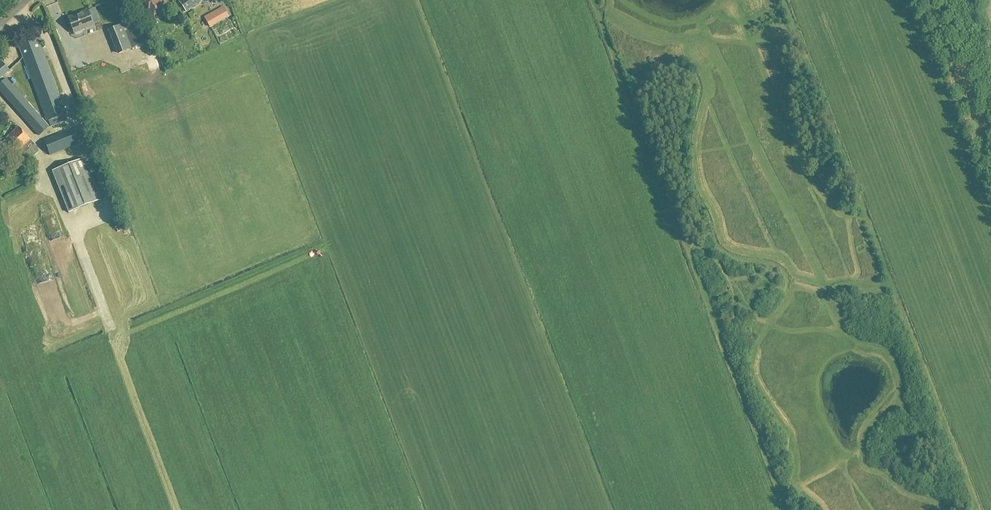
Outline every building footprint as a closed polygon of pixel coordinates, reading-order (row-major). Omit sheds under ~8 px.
[(162,10),(159,7),(168,0),(143,0),(154,16),(162,10)] [(202,0),(181,0),(179,2),(186,12),(202,0)] [(223,8),(205,18),(210,26),(228,17),(223,8)] [(68,19),(73,33),(93,25),(88,11),(68,19)] [(136,47),(135,46),(140,43),(137,34),(131,36),(126,23),(110,30),(119,53),(136,47)] [(37,39),(18,46),(46,121),(48,120),(51,127),(66,121),(64,115),(65,114),(37,39)] [(0,60),(0,76),(8,69),(0,60)] [(6,78),(0,84),(0,92),(39,135),(49,126),(6,78)] [(38,151),(35,145),(18,127),(1,143),(14,156),(18,152),(28,161),(38,151)] [(78,144),(72,129),(44,140),(50,155),(78,144)] [(101,200),(84,159),(53,171),(69,212),(101,200)]
